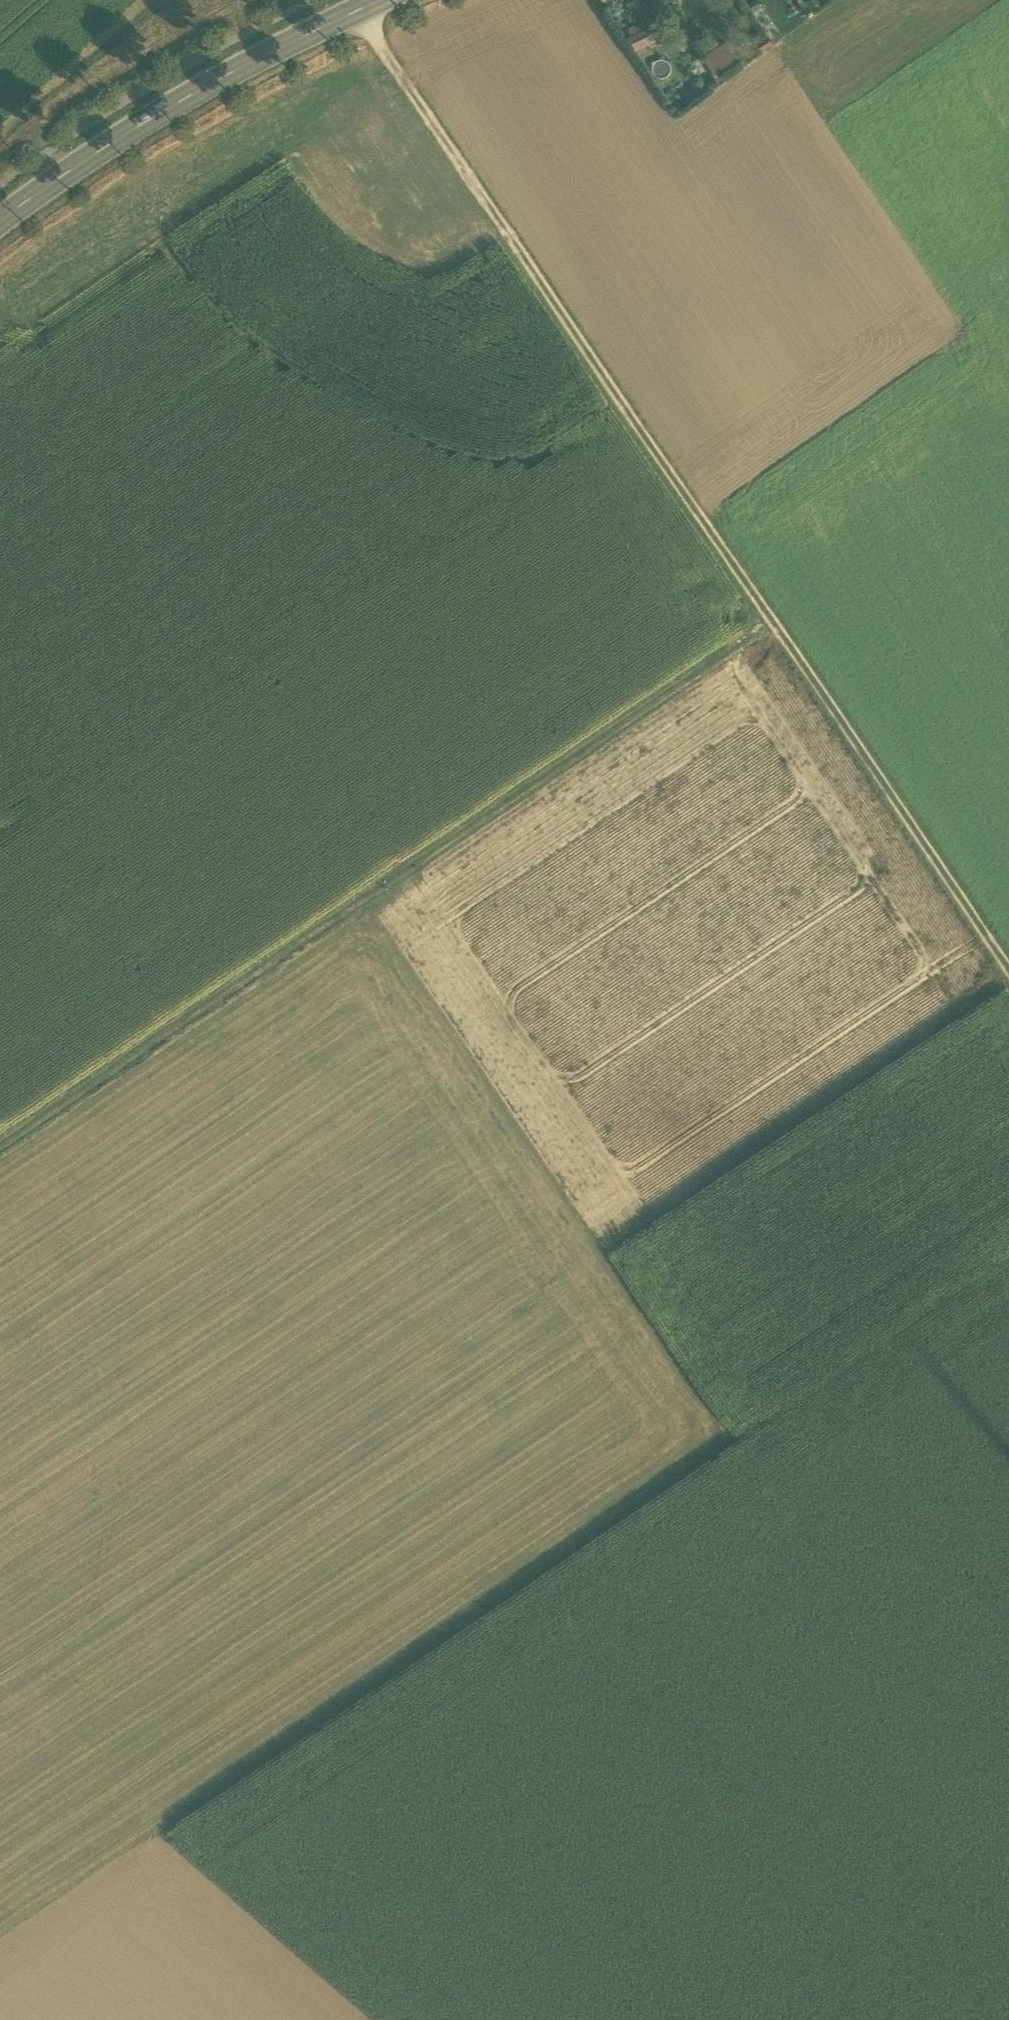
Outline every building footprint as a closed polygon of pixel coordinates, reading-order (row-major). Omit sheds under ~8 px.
[(649,27),(628,36),(635,51),(655,42),(649,27)] [(727,42),(708,53),(719,72),(738,60),(727,42)]
